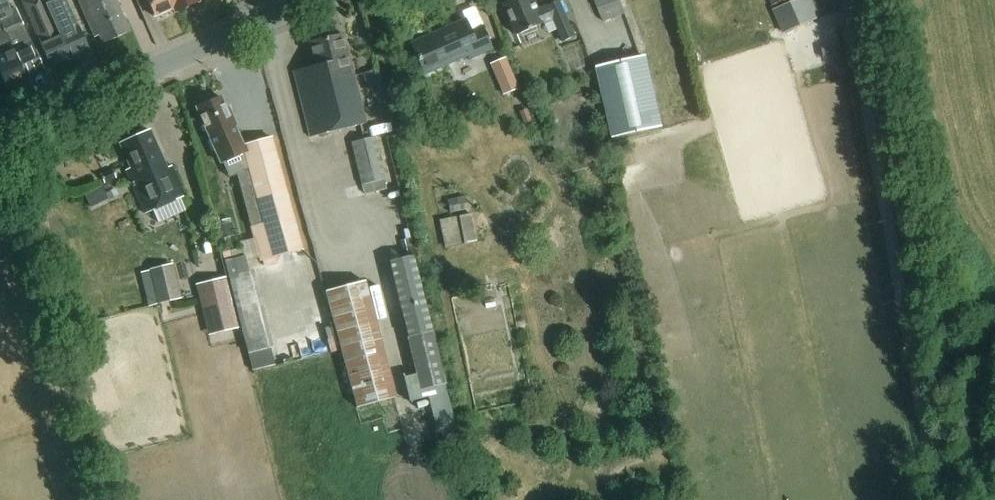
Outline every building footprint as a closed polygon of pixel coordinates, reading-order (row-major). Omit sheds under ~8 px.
[(10,9),(6,0),(0,0),(0,23),(25,77),(43,69),(15,7),(10,9)] [(22,3),(21,3),(50,66),(69,57),(43,0),(23,0),(21,1),(22,3)] [(69,57),(85,50),(62,0),(43,0),(69,57)] [(92,38),(97,35),(101,44),(129,33),(115,0),(76,0),(92,38)] [(153,16),(172,8),(169,0),(146,0),(153,16)] [(172,8),(173,11),(197,1),(196,0),(169,0),(172,8)] [(556,29),(561,42),(573,36),(559,4),(538,14),(532,0),(515,0),(502,6),(516,37),(550,22),(554,30),(556,29)] [(772,6),(776,4),(786,25),(805,16),(797,0),(770,0),(772,6)] [(626,13),(622,1),(598,9),(603,21),(626,13)] [(475,57),(493,49),(483,26),(470,32),(464,21),(412,44),(424,72),(472,51),(475,57)] [(6,86),(25,77),(0,23),(0,73),(6,86)] [(310,138),(364,125),(342,35),(307,44),(312,67),(294,71),(310,138)] [(505,57),(490,64),(503,95),(519,88),(505,57)] [(645,60),(597,71),(614,142),(662,131),(645,60)] [(363,73),(367,92),(382,89),(377,70),(363,73)] [(243,152),(247,169),(236,172),(250,225),(249,225),(258,261),(261,260),(263,266),(278,262),(276,256),(302,250),(272,136),(242,144),(236,130),(239,129),(228,107),(224,109),(218,97),(196,108),(210,137),(221,162),(243,152)] [(531,107),(519,111),(524,124),(536,120),(531,107)] [(144,215),(184,197),(171,168),(167,170),(150,132),(118,146),(129,170),(125,172),(144,215)] [(362,186),(384,180),(374,138),(352,143),(362,186)] [(112,169),(100,174),(104,184),(116,179),(112,169)] [(465,196),(447,201),(450,213),(468,209),(465,196)] [(456,217),(439,220),(445,248),(461,245),(456,217)] [(231,222),(215,226),(218,238),(223,237),(234,234),(231,222)] [(244,257),(239,239),(231,241),(233,249),(229,250),(232,260),(244,257)] [(200,284),(195,285),(208,335),(239,327),(221,255),(194,261),(200,284)] [(434,331),(414,255),(389,261),(408,337),(434,331)] [(150,270),(158,304),(180,298),(172,264),(150,270)] [(254,270),(228,277),(242,334),(251,370),(275,364),(271,347),(272,347),(254,270)] [(365,281),(325,292),(356,407),(395,397),(365,281)] [(408,337),(407,338),(420,390),(446,384),(434,331),(408,337)]
